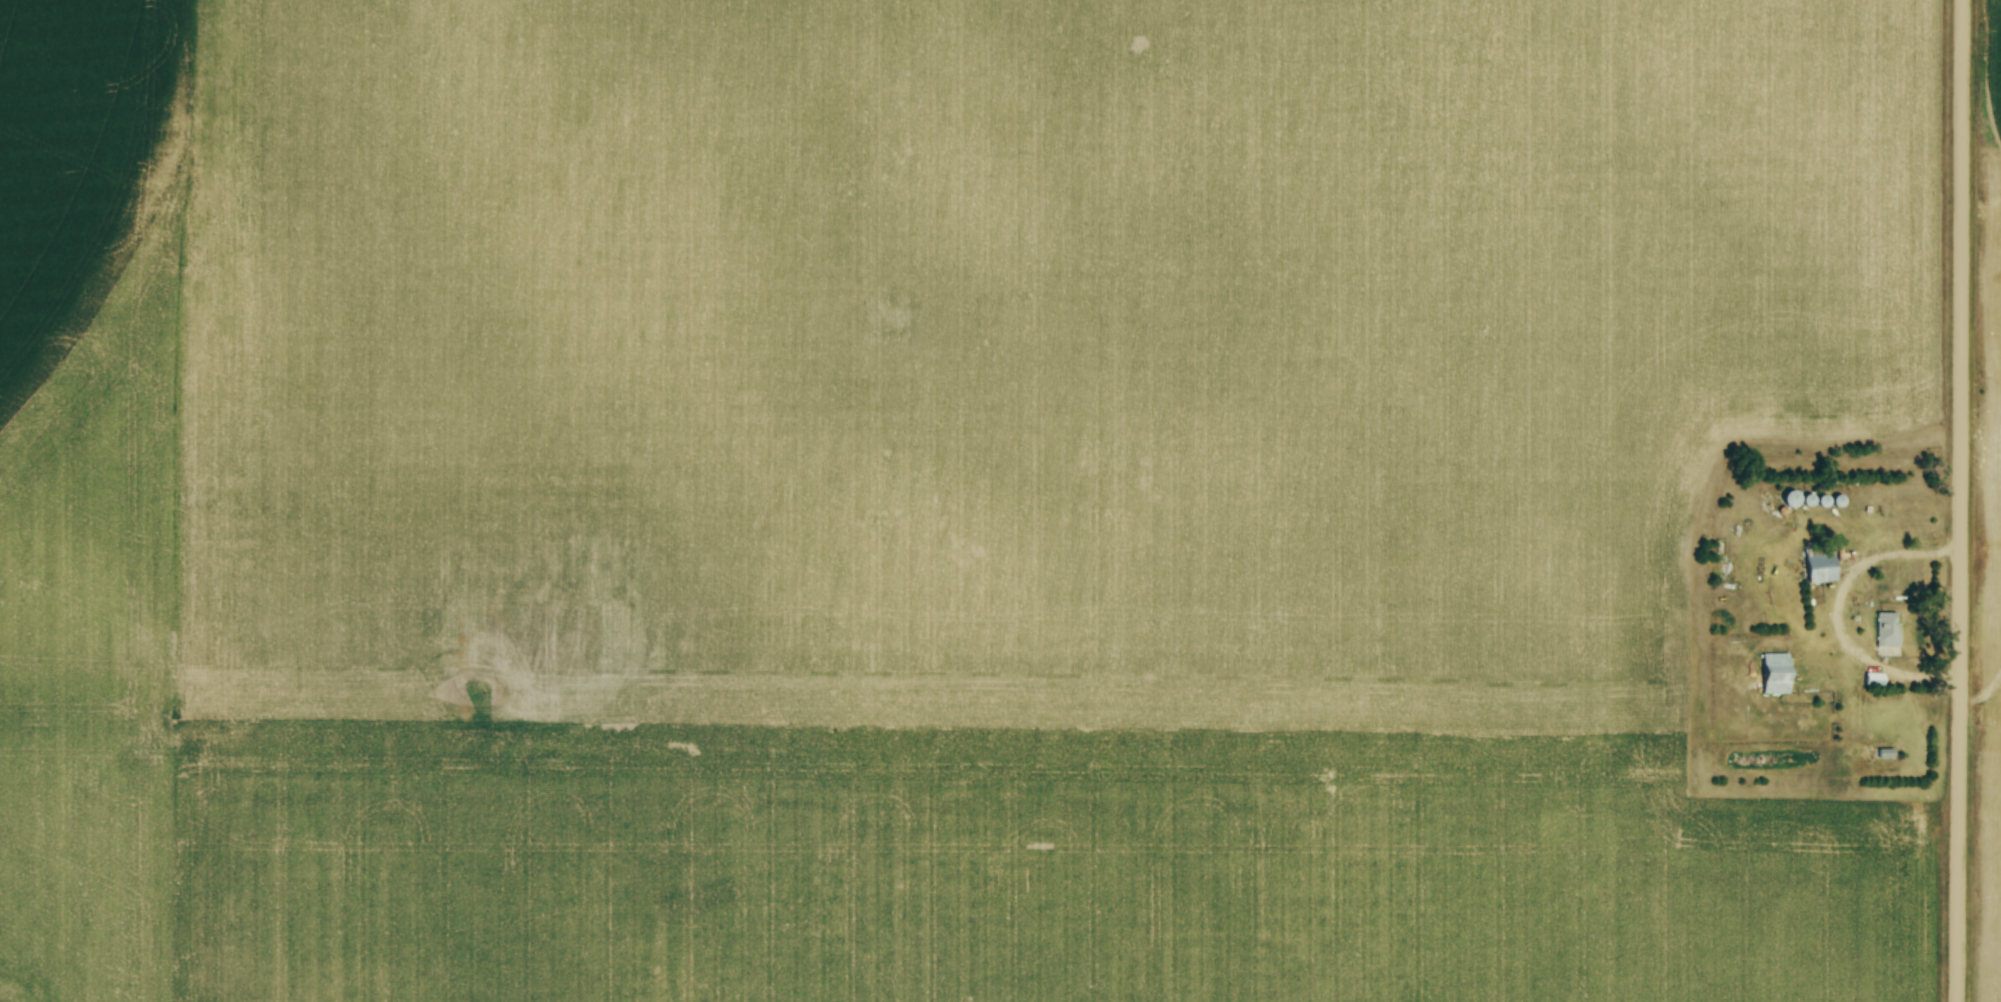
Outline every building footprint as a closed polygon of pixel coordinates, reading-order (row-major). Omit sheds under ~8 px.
[(1792,509),(1794,496),(1781,494),(1780,508),(1792,509)] [(1833,585),(1831,549),(1802,551),(1804,587),(1833,585)] [(1874,651),(1897,651),(1897,616),(1874,616),(1874,651)] [(1786,656),(1759,656),(1759,697),(1786,696),(1786,656)] [(1891,759),(1890,752),(1876,753),(1877,760),(1891,759)]
